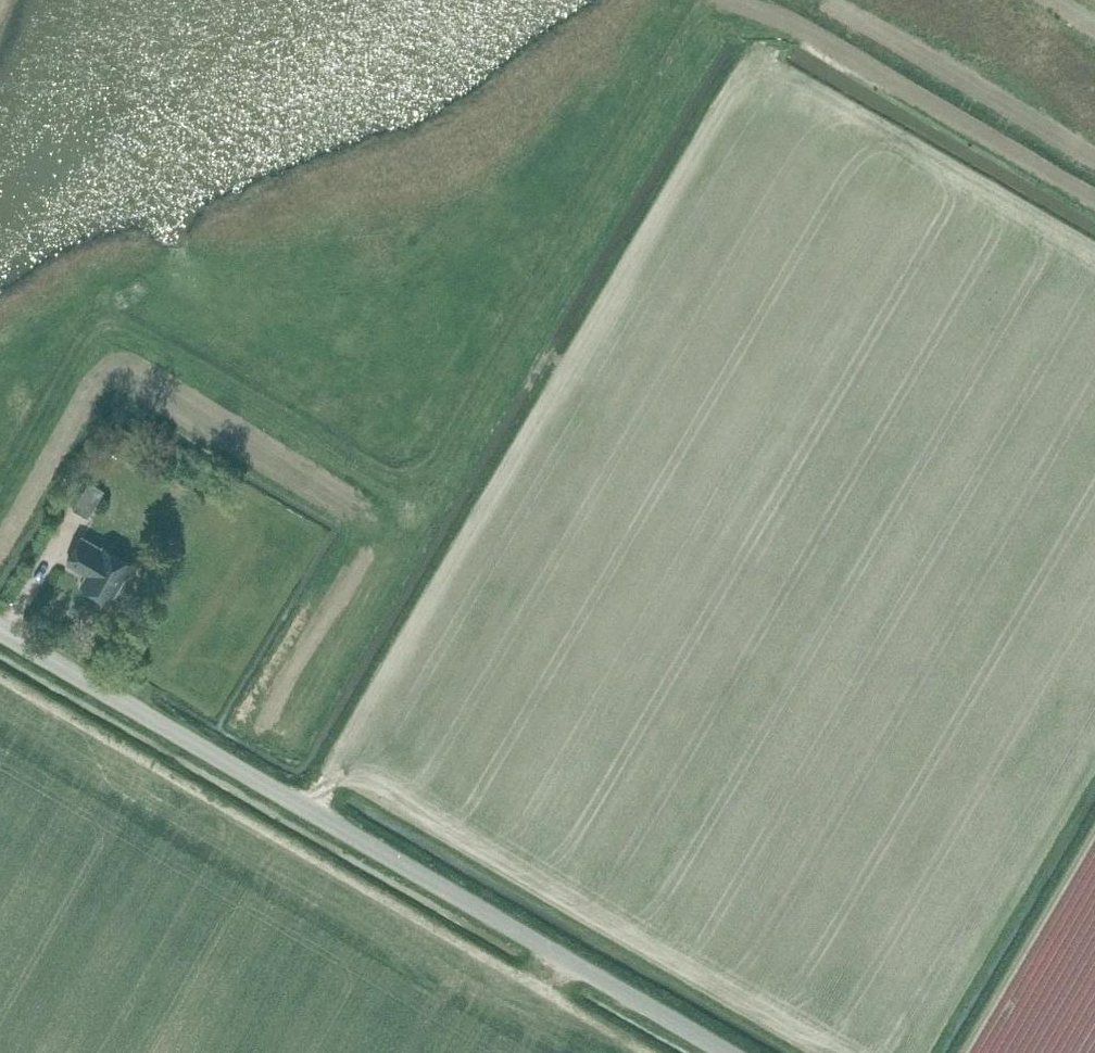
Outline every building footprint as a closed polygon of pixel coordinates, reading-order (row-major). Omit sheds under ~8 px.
[(89,480),(73,508),(88,517),(104,489),(89,480)] [(132,562),(103,546),(102,547),(82,536),(67,561),(87,573),(81,583),(110,600),(132,562)]
